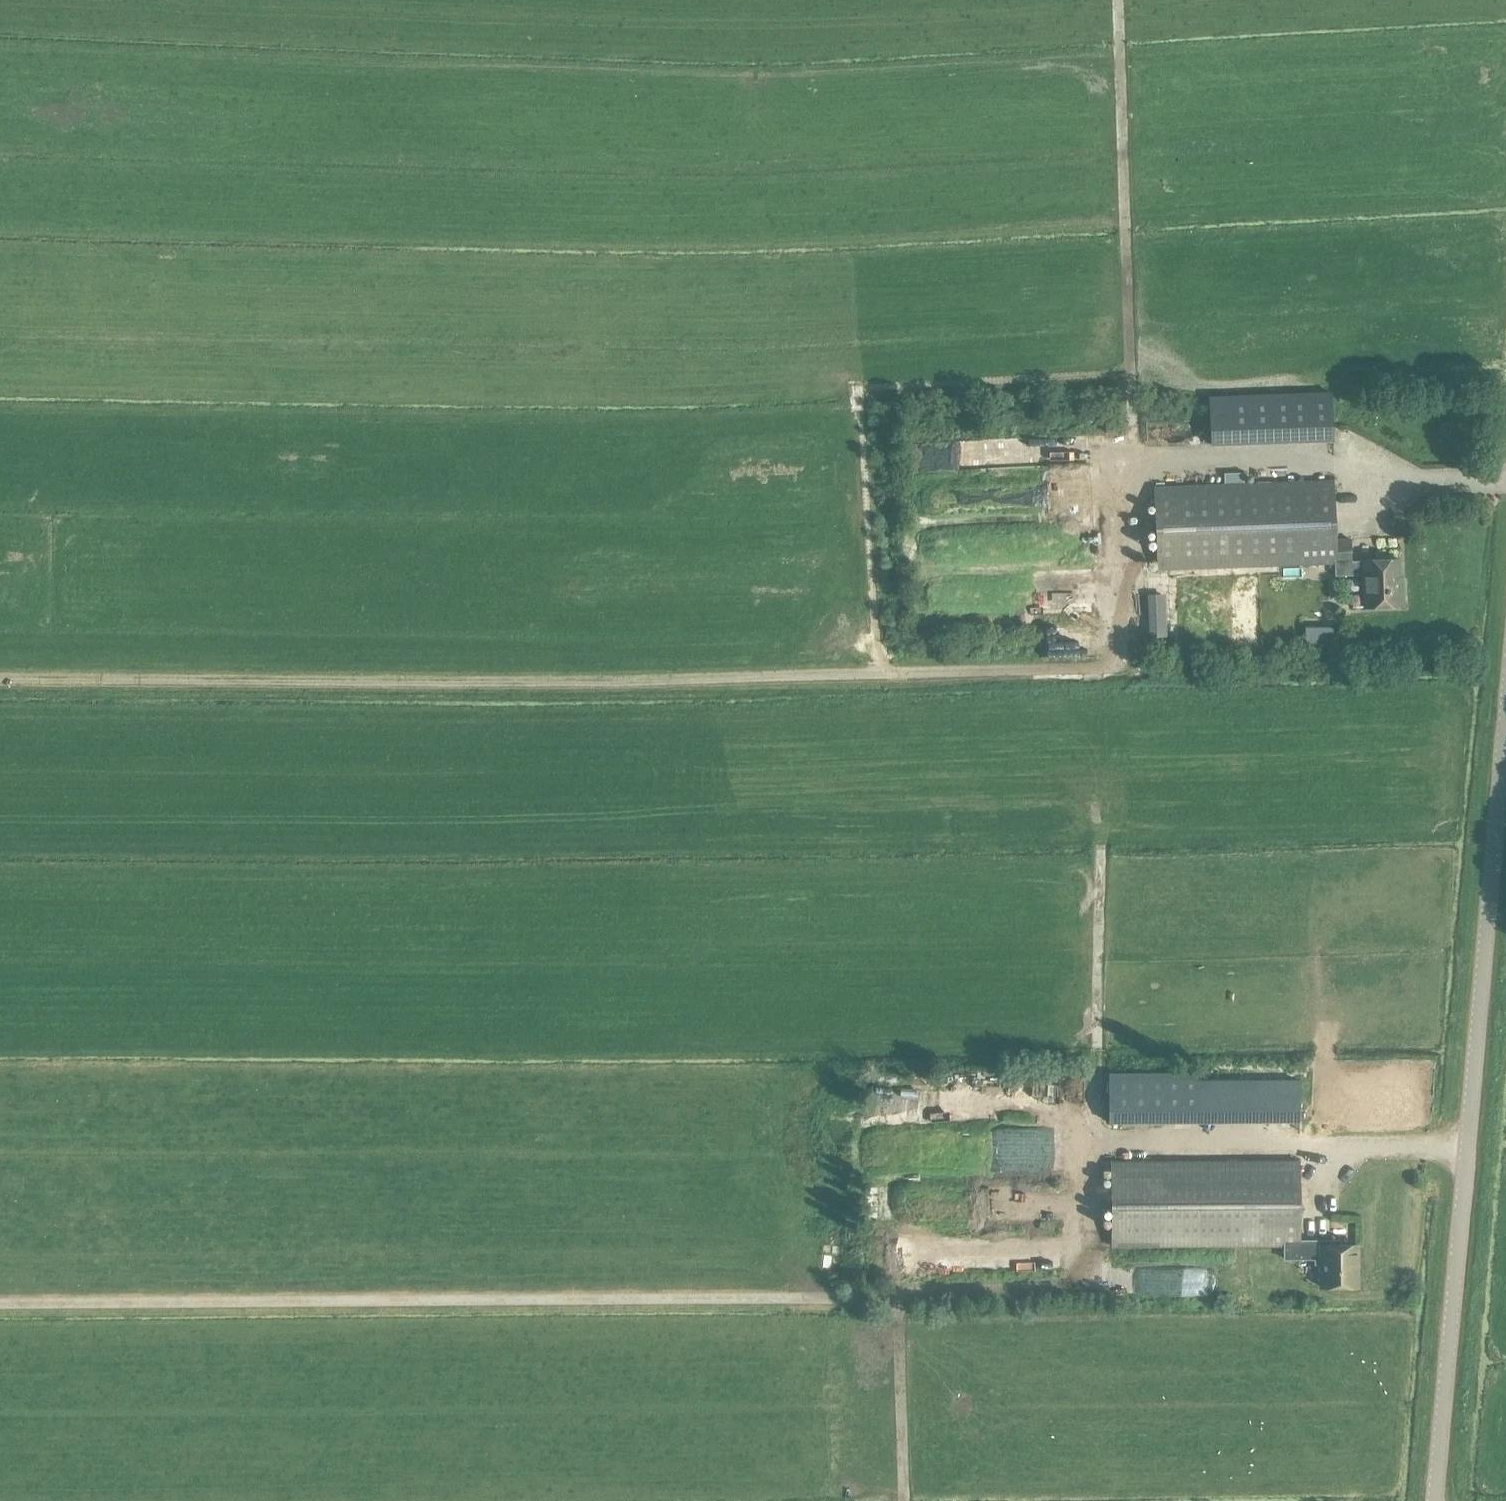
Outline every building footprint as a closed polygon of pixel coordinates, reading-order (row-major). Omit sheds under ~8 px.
[(1330,392),(1209,397),(1211,445),(1332,440),(1330,392)] [(1155,487),(1158,570),(1335,563),(1335,576),(1365,574),(1366,607),(1403,606),(1402,588),(1398,588),(1397,558),(1364,559),(1364,561),(1352,561),(1351,539),(1335,539),(1333,480),(1155,487)] [(1150,637),(1166,636),(1165,593),(1148,594),(1150,637)] [(1111,1118),(1193,1117),(1193,1072),(1174,1072),(1135,1072),(1111,1072),(1111,1118)] [(1280,1117),(1296,1117),(1295,1079),(1280,1079),(1280,1117)] [(1331,1240),(1315,1240),(1315,1244),(1299,1244),(1299,1160),(1112,1161),(1112,1246),(1284,1245),(1284,1258),(1315,1258),(1315,1263),(1321,1263),(1321,1286),(1357,1286),(1357,1244),(1331,1244),(1331,1240)]
